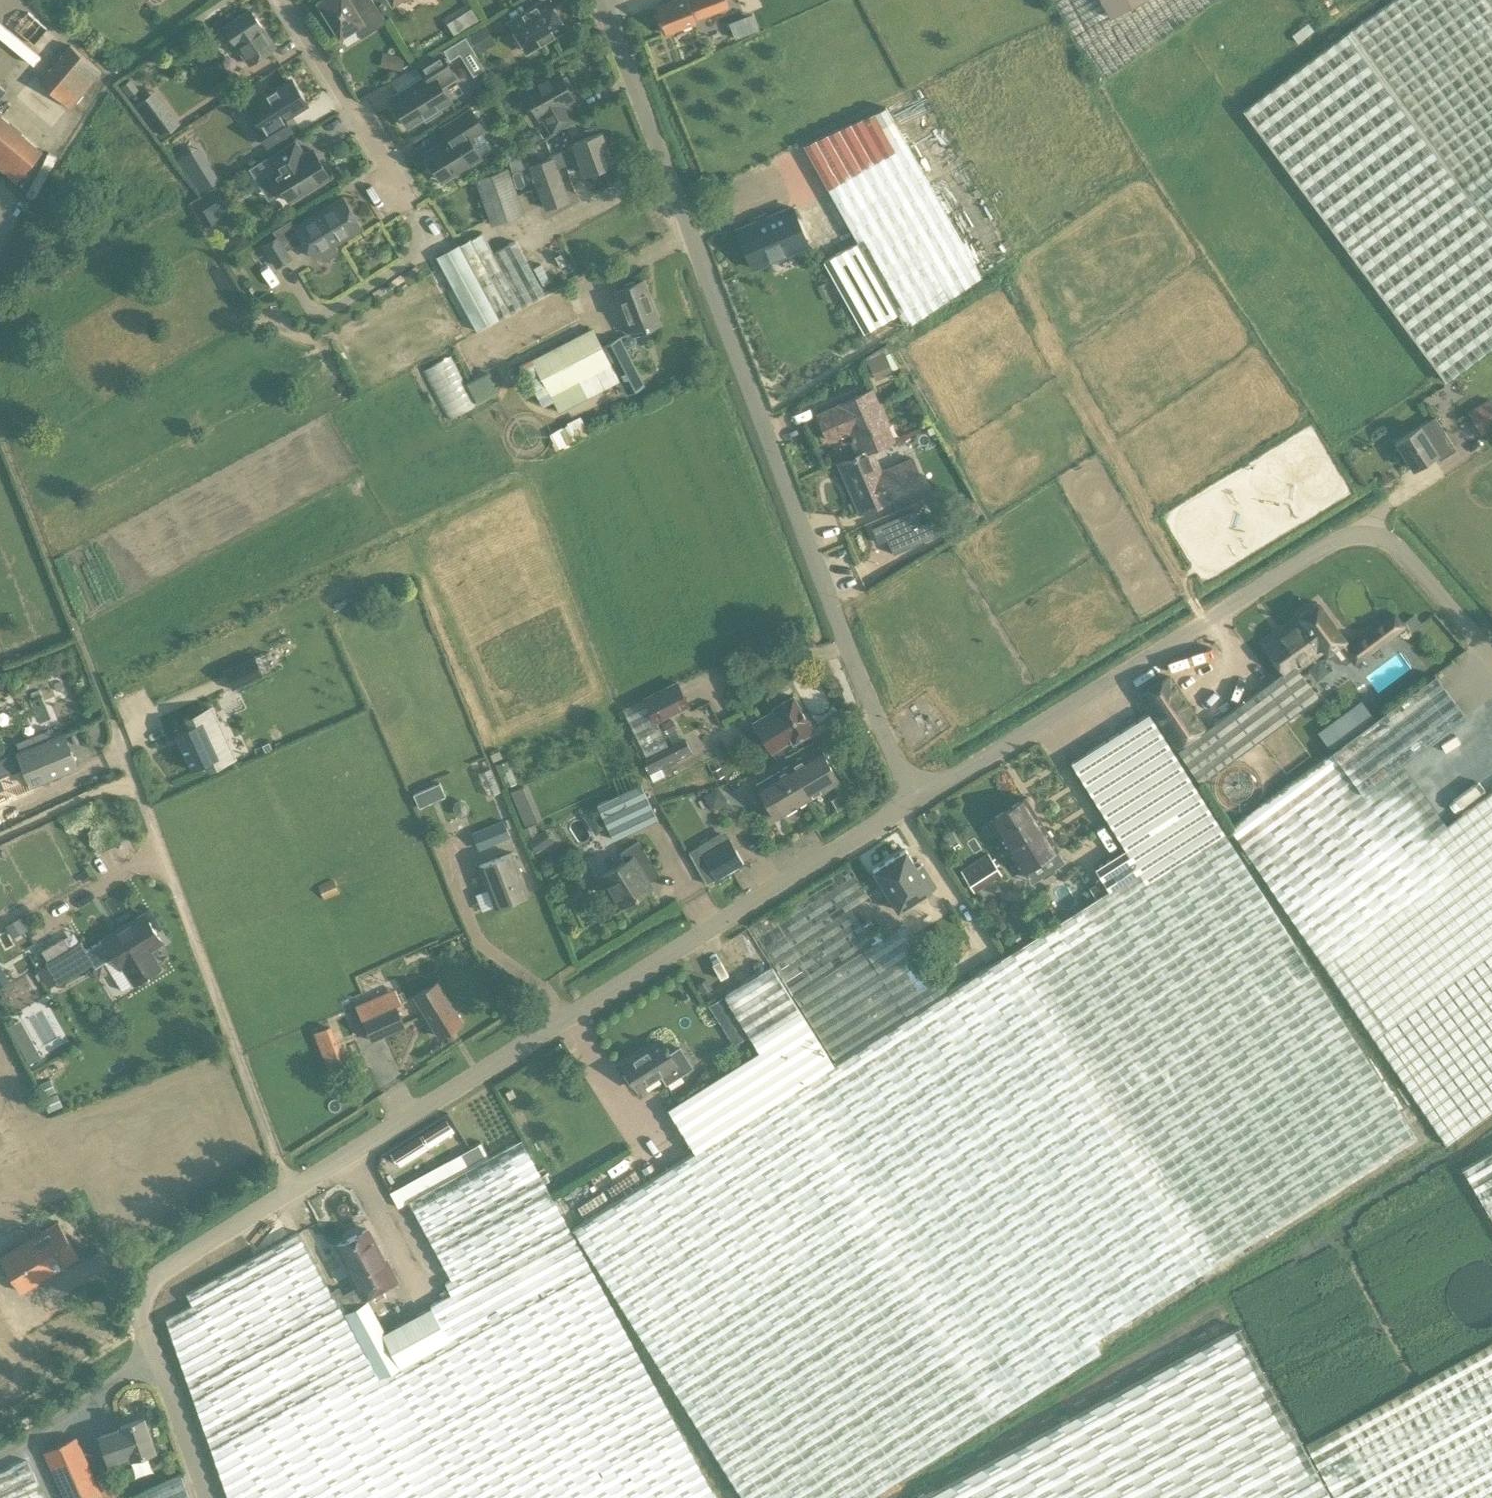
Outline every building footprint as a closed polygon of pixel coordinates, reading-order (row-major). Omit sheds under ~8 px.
[(385,22),(371,0),(351,0),(350,1),(349,0),(319,0),(317,1),(324,12),(320,15),(327,27),(331,25),(339,37),(354,27),(360,37),(385,22)] [(565,28),(547,0),(545,0),(508,23),(526,52),(565,28)] [(655,7),(665,33),(694,22),(693,20),(730,6),(728,0),(674,0),(655,7)] [(1106,16),(1134,0),(1098,0),(1106,16)] [(1351,28),(1243,110),(1441,375),(1445,381),(1491,346),(1491,0),(1391,0),(1351,28)] [(274,46),(250,10),(225,27),(248,63),(274,46)] [(23,26),(16,34),(43,57),(50,49),(23,26)] [(69,45),(38,81),(70,108),(100,72),(69,45)] [(439,52),(418,65),(425,77),(390,99),(395,107),(391,109),(399,121),(403,118),(407,126),(411,123),(414,127),(430,118),(427,114),(448,101),(440,87),(444,84),(441,80),(452,74),(439,52)] [(551,133),(573,121),(567,108),(563,110),(560,105),(573,98),(569,91),(572,89),(564,76),(561,78),(557,71),(522,90),(538,118),(542,116),(551,133)] [(303,100),(291,80),(250,105),(263,125),(257,128),(268,145),(291,131),(281,114),(303,100)] [(154,88),(135,103),(160,136),(179,122),(154,88)] [(470,108),(440,127),(448,139),(424,154),(429,162),(426,164),(433,175),(436,173),(441,181),(454,173),(455,175),(469,166),(468,164),(479,157),(471,143),(475,141),(472,137),(483,130),(470,108)] [(822,261),(862,333),(895,314),(902,326),(977,276),(883,108),(801,145),(855,242),(822,261)] [(1,115),(0,114),(0,169),(14,181),(41,149),(1,115)] [(550,155),(551,158),(529,166),(544,208),(568,200),(556,168),(579,160),(583,174),(611,164),(600,133),(572,143),(573,147),(550,155)] [(303,155),(295,142),(267,159),(275,172),(271,174),(272,175),(269,178),(277,191),(282,190),(288,202),(328,177),(311,149),(303,155)] [(523,167),(519,155),(508,159),(512,171),(523,167)] [(206,161),(188,172),(200,191),(218,180),(206,161)] [(523,213),(506,168),(474,180),(490,225),(523,213)] [(218,218),(214,211),(205,197),(191,205),(204,227),(218,218)] [(341,197),(294,227),(290,222),(273,232),(277,237),(263,246),(275,266),(289,257),(286,253),(303,242),(312,257),(317,255),(320,259),(324,260),(335,253),(336,249),(334,244),(360,228),(341,197)] [(791,207),(735,230),(750,267),(806,244),(791,207)] [(475,331),(543,295),(514,242),(492,254),(481,232),(435,257),(475,331)] [(642,281),(614,291),(630,333),(658,323),(642,281)] [(618,381),(627,397),(645,388),(636,371),(619,337),(600,346),(591,328),(531,359),(553,402),(558,412),(618,381)] [(850,431),(859,453),(871,448),(892,440),(870,389),(838,403),(839,405),(817,414),(828,440),(850,431)] [(1489,400),(1468,412),(1480,433),(1491,426),(1491,405),(1489,400)] [(1433,417),(1395,442),(1412,468),(1437,452),(1440,457),(1453,449),(1433,417)] [(881,471),(871,448),(859,453),(837,462),(859,512),(892,498),(891,496),(922,483),(911,458),(881,471)] [(978,515),(969,502),(942,519),(951,532),(978,515)] [(920,523),(914,508),(871,527),(878,542),(886,538),(893,553),(943,531),(936,516),(920,523)] [(1358,668),(1406,631),(1394,614),(1350,647),(1317,602),(1299,615),(1301,618),(1265,645),(1284,671),(1287,676),(1297,669),(1323,649),(1326,652),(1327,651),(1334,661),(1346,662),(1351,658),(1358,668)] [(1287,676),(1284,671),(1177,750),(1201,785),(1318,697),(1297,669),(1287,676)] [(1175,744),(1202,725),(1168,675),(1141,694),(1175,744)] [(1491,1110),(1491,790),(1446,824),(1401,763),(1465,717),(1434,675),(1377,717),(1332,750),(1229,827),(1446,1144),(1491,1110)] [(644,700),(656,724),(690,707),(679,683),(644,700)] [(774,710),(753,722),(770,751),(791,738),(793,741),(813,729),(792,695),(772,707),(774,710)] [(246,747),(224,699),(197,711),(201,719),(187,726),(202,757),(216,751),(222,764),(226,763),(223,758),(246,747)] [(1202,1267),(1415,1132),(1148,708),(1070,757),(1124,844),(1094,863),(1109,888),(834,1067),(773,965),(724,996),(758,1050),(666,1108),(694,1151),(572,1228),(576,1236),(742,1497),(866,1497),(1104,1348),(1097,1337),(1204,1270),(1202,1267)] [(10,772),(23,766),(31,784),(77,765),(64,732),(52,737),(48,727),(15,741),(19,751),(17,751),(0,758),(0,776),(10,772)] [(818,747),(787,765),(807,799),(838,781),(818,747)] [(775,818),(807,799),(787,765),(755,784),(775,818)] [(640,782),(596,803),(613,839),(657,817),(640,782)] [(1025,797),(989,820),(1021,870),(1057,848),(1025,797)] [(508,837),(501,821),(472,832),(479,849),(508,837)] [(705,883),(743,863),(729,838),(724,841),(719,833),(688,851),(705,883)] [(649,859),(637,840),(619,852),(624,861),(597,878),(607,893),(610,891),(619,905),(650,886),(638,866),(649,859)] [(906,849),(874,870),(898,909),(935,885),(922,864),(917,867),(906,849)] [(511,853),(478,866),(494,906),(527,893),(511,853)] [(1001,874),(988,854),(961,871),(975,890),(1001,874)] [(810,911),(775,933),(788,955),(801,947),(813,966),(835,952),(810,911)] [(160,941),(144,915),(86,950),(81,942),(57,956),(45,963),(46,965),(57,984),(69,977),(92,963),(94,968),(104,962),(112,957),(119,968),(123,965),(135,983),(158,968),(147,950),(151,947),(160,941)] [(971,970),(956,947),(912,975),(927,998),(971,970)] [(0,966),(0,987),(9,981),(0,966)] [(710,987),(705,979),(697,984),(702,992),(710,987)] [(436,982),(413,996),(438,1036),(461,1022),(436,982)] [(360,1019),(370,1042),(405,1026),(395,1003),(393,1004),(389,991),(360,1005),(364,1017),(360,1019)] [(331,1075),(347,1069),(331,1028),(315,1034),(331,1075)] [(636,1089),(660,1073),(666,1082),(692,1066),(679,1045),(668,1052),(660,1039),(621,1064),(636,1089)] [(32,1041),(20,1047),(28,1062),(40,1056),(32,1041)] [(667,1408),(521,1140),(408,1201),(450,1279),(445,1283),(450,1295),(430,1306),(383,1333),(364,1297),(363,1298),(357,1287),(343,1295),(339,1287),(331,1291),(330,1288),(298,1231),(187,1293),(192,1303),(165,1318),(215,1461),(228,1497),(716,1497),(667,1408)] [(1461,1166),(1491,1219),(1491,1149),(1461,1166)] [(0,1257),(21,1292),(78,1257),(57,1222),(0,1257)] [(352,1277),(357,1287),(363,1298),(364,1297),(396,1280),(385,1259),(383,1259),(367,1229),(336,1245),(353,1276),(352,1277)] [(1227,1327),(913,1497),(1324,1497),(1227,1327)] [(1419,1381),(1409,1386),(1306,1441),(1336,1497),(1491,1497),(1491,1342),(1419,1381)] [(129,1456),(130,1459),(154,1451),(143,1419),(120,1426),(121,1429),(100,1435),(108,1463),(129,1456)] [(72,1497),(107,1497),(78,1433),(48,1447),(72,1497)] [(26,1460),(0,1472),(0,1497),(44,1497),(26,1460)] [(181,1472),(124,1497),(190,1497),(181,1472)]
